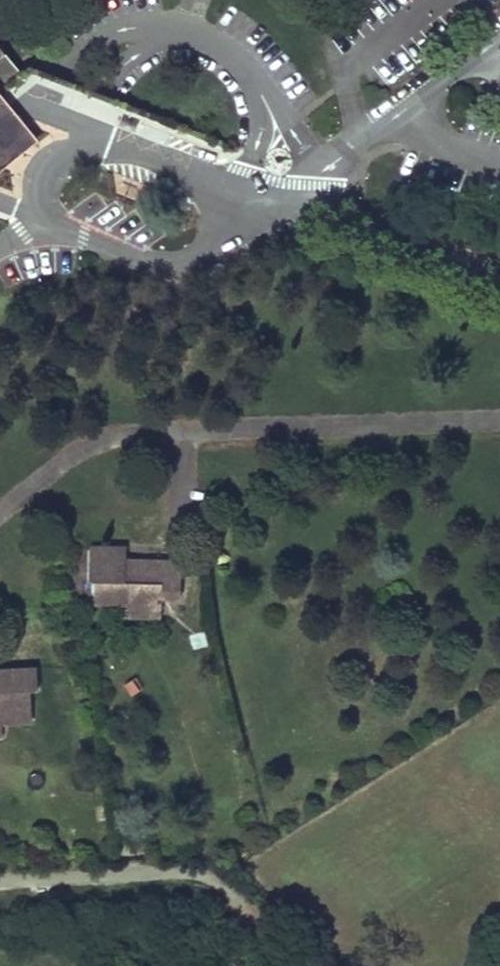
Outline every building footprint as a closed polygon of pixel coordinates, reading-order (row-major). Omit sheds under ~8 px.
[(0,89),(0,160),(35,133),(0,89)] [(139,571),(128,571),(129,561),(129,549),(93,548),(92,583),(98,583),(98,598),(132,599),(142,610),(164,611),(164,598),(183,598),(183,562),(139,561),(139,571)] [(139,561),(129,561),(128,571),(139,571),(139,561)] [(164,611),(142,610),(132,599),(98,598),(98,604),(132,605),(132,616),(163,617),(164,611)] [(39,668),(0,670),(0,717),(33,715),(33,690),(40,690),(39,668)] [(0,717),(0,734),(4,734),(3,722),(33,720),(33,715),(0,717)]
